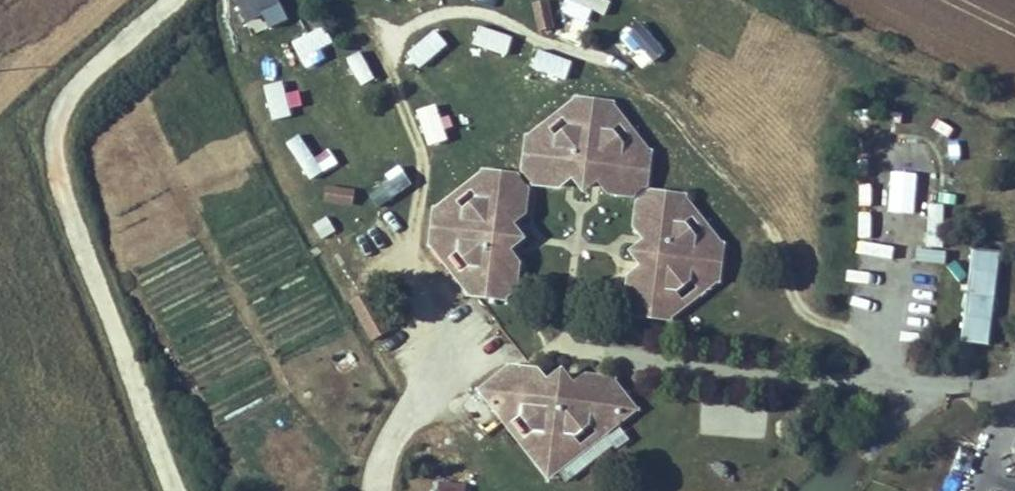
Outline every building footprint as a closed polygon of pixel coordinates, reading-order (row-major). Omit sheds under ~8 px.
[(281,11),(277,0),(236,0),(243,23),(281,11)] [(533,3),(539,31),(554,28),(549,0),(546,0),(533,3)] [(603,0),(568,0),(563,15),(594,26),(603,0)] [(641,22),(623,36),(647,66),(665,52),(641,22)] [(472,45),(506,55),(512,36),(477,26),(472,45)] [(325,27),(291,42),(299,60),(333,44),(325,27)] [(434,29),(405,55),(419,70),(448,44),(434,29)] [(362,51),(347,57),(358,87),(373,82),(362,51)] [(537,51),(531,70),(566,80),(571,60),(537,51)] [(283,81),(263,85),(271,121),(291,117),(283,81)] [(631,149),(622,148),(610,132),(611,123),(620,116),(610,104),(595,102),(595,104),(592,104),(593,101),(578,100),(565,110),(572,118),(571,127),(555,139),(546,138),(540,130),(527,139),(525,154),(528,154),(527,157),(525,156),(523,171),(533,184),(542,177),(550,178),(557,187),(570,177),(571,172),(577,173),(576,178),(576,182),(580,187),(586,188),(592,184),(592,181),(593,175),(599,176),(598,181),(609,193),(618,186),(626,188),(633,196),(646,186),(647,172),(645,171),(645,169),(648,169),(650,154),(640,142),(631,149)] [(434,105),(415,112),(428,147),(447,140),(434,105)] [(571,127),(572,118),(565,110),(560,113),(571,127)] [(624,121),(620,116),(611,123),(610,132),(624,121)] [(555,139),(544,126),(540,130),(546,138),(555,139)] [(631,149),(640,142),(636,137),(622,148),(631,149)] [(400,168),(366,193),(378,209),(412,184),(400,168)] [(518,242),(518,235),(514,230),(511,229),(506,229),(506,223),(512,223),(524,213),(517,204),(518,196),(527,189),(517,176),(502,174),(502,177),(500,176),(500,174),(485,172),(472,182),(479,191),(478,200),(463,212),(454,211),(447,202),(434,212),(433,227),(435,227),(435,229),(432,229),(430,244),(440,257),(449,250),(458,251),(470,266),(469,275),(460,282),(470,295),(502,298),(515,289),(508,280),(509,271),(518,264),(508,252),(503,251),(504,245),(509,245),(513,246),(518,242)] [(557,187),(550,178),(542,177),(533,184),(557,187)] [(478,200),(479,191),(472,182),(468,186),(478,200)] [(633,196),(626,188),(618,186),(609,193),(633,196)] [(325,187),(323,201),(353,204),(354,190),(325,187)] [(524,213),(527,189),(518,196),(517,204),(524,213)] [(720,262),(722,247),(712,234),(703,241),(694,240),(682,224),(683,216),(692,209),(682,196),(667,194),(667,197),(665,197),(665,194),(650,192),(637,202),(644,211),(643,220),(634,226),(644,239),(649,240),(649,246),(644,245),(640,245),(635,249),(634,256),(638,261),(642,261),(647,262),(646,268),(641,268),(628,278),(635,287),(634,295),(625,302),(635,315),(650,317),(650,314),(652,314),(652,317),(667,319),(680,309),(673,300),(674,291),(690,279),(698,280),(705,289),(718,279),(719,264),(717,264),(717,261),(720,262)] [(463,212),(452,198),(447,202),(454,211),(463,212)] [(643,220),(644,211),(637,202),(634,226),(643,220)] [(682,224),(696,214),(692,209),(683,216),(682,224)] [(703,241),(712,234),(708,229),(694,240),(703,241)] [(992,344),(997,249),(968,248),(963,342),(992,344)] [(444,261),(458,251),(449,250),(440,257),(444,261)] [(515,289),(518,264),(509,271),(508,280),(515,289)] [(460,282),(469,275),(470,266),(456,277),(460,282)] [(634,295),(635,287),(628,278),(625,302),(634,295)] [(705,289),(698,280),(690,279),(700,293),(705,289)] [(367,291),(349,301),(371,340),(389,330),(367,291)] [(685,305),(674,291),(673,300),(680,309),(685,305)] [(635,409),(611,379),(602,386),(593,385),(586,376),(577,383),(576,391),(568,390),(569,382),(564,376),(557,375),(551,380),(550,388),(542,387),(542,379),(535,370),(526,376),(518,375),(511,367),(480,391),(504,421),(513,414),(521,415),(534,431),(533,440),(524,447),(548,477),(579,453),(572,444),(573,436),(588,423),(597,425),(604,433),(635,409)] [(526,376),(535,370),(511,367),(518,375),(526,376)] [(602,386),(611,379),(586,376),(593,385),(602,386)] [(550,388),(551,380),(542,379),(542,387),(550,388)] [(576,391),(577,383),(569,382),(568,390),(576,391)] [(766,438),(768,404),(701,400),(699,433),(766,438)] [(508,426),(521,415),(513,414),(504,421),(508,426)] [(604,433),(597,425),(588,423),(599,437),(604,433)] [(533,440),(534,431),(520,442),(524,447),(533,440)] [(583,449),(573,436),(572,444),(579,453),(583,449)] [(950,466),(963,470),(971,445),(958,441),(950,466)] [(466,484),(437,480),(436,490),(465,490),(466,484)]
